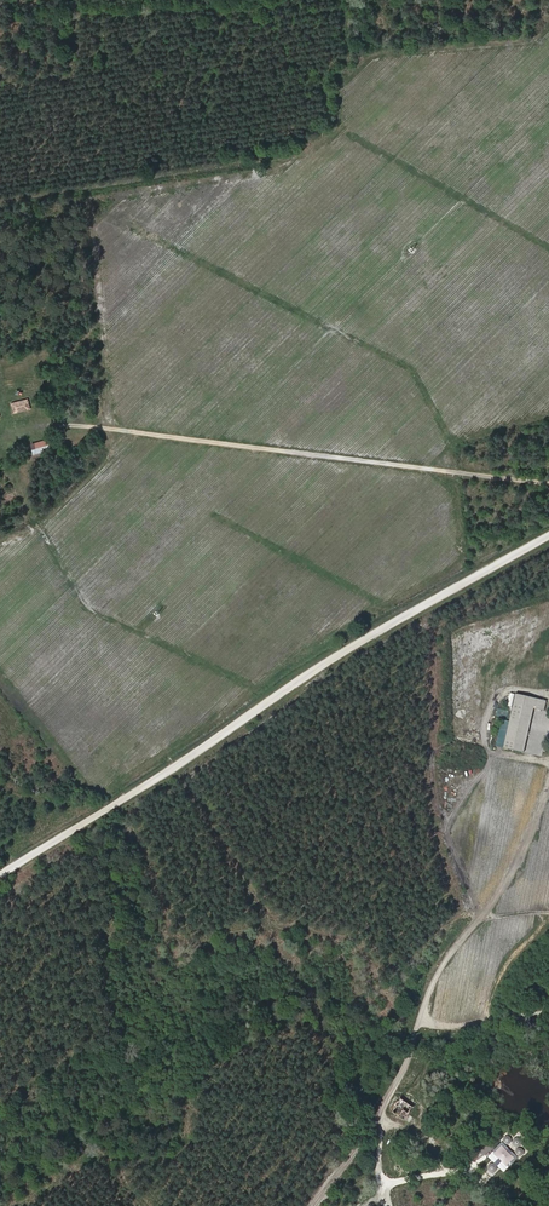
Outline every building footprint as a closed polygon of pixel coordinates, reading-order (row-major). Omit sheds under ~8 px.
[(468,33),(452,29),(449,41),(465,45),(468,33)] [(26,403),(6,407),(9,422),(29,418),(26,403)] [(34,453),(53,450),(51,439),(32,442),(34,453)] [(501,749),(521,753),(530,709),(510,705),(501,749)] [(402,1096),(391,1111),(409,1124),(414,1118),(411,1115),(416,1107),(402,1096)] [(509,1185),(501,1179),(494,1187),(502,1193),(509,1185)] [(366,1194),(359,1196),(359,1195),(350,1198),(353,1205),(355,1205),(361,1204),(361,1202),(368,1199),(366,1194)]
